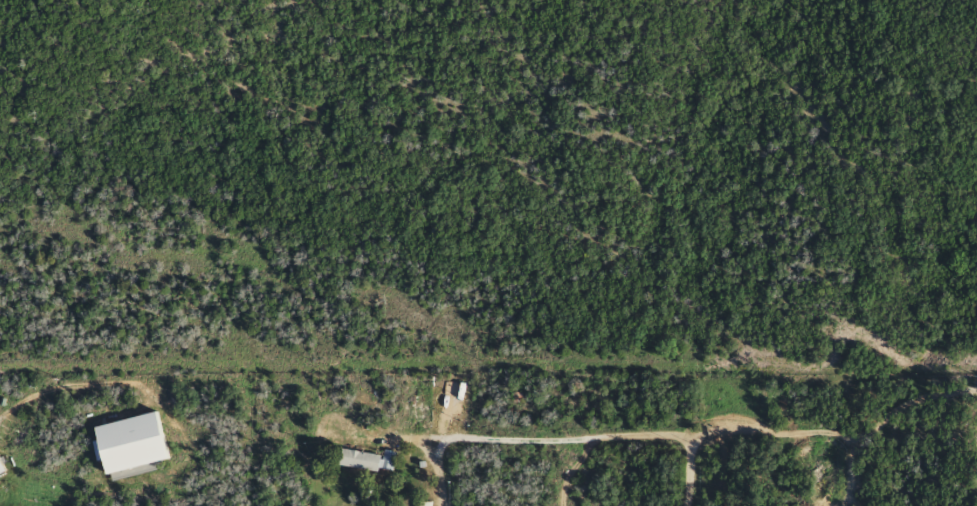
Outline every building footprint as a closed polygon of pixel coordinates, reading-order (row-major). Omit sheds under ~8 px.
[(378,473),(381,457),(341,450),(338,466),(378,473)] [(396,454),(385,452),(381,470),(392,472),(396,454)]
